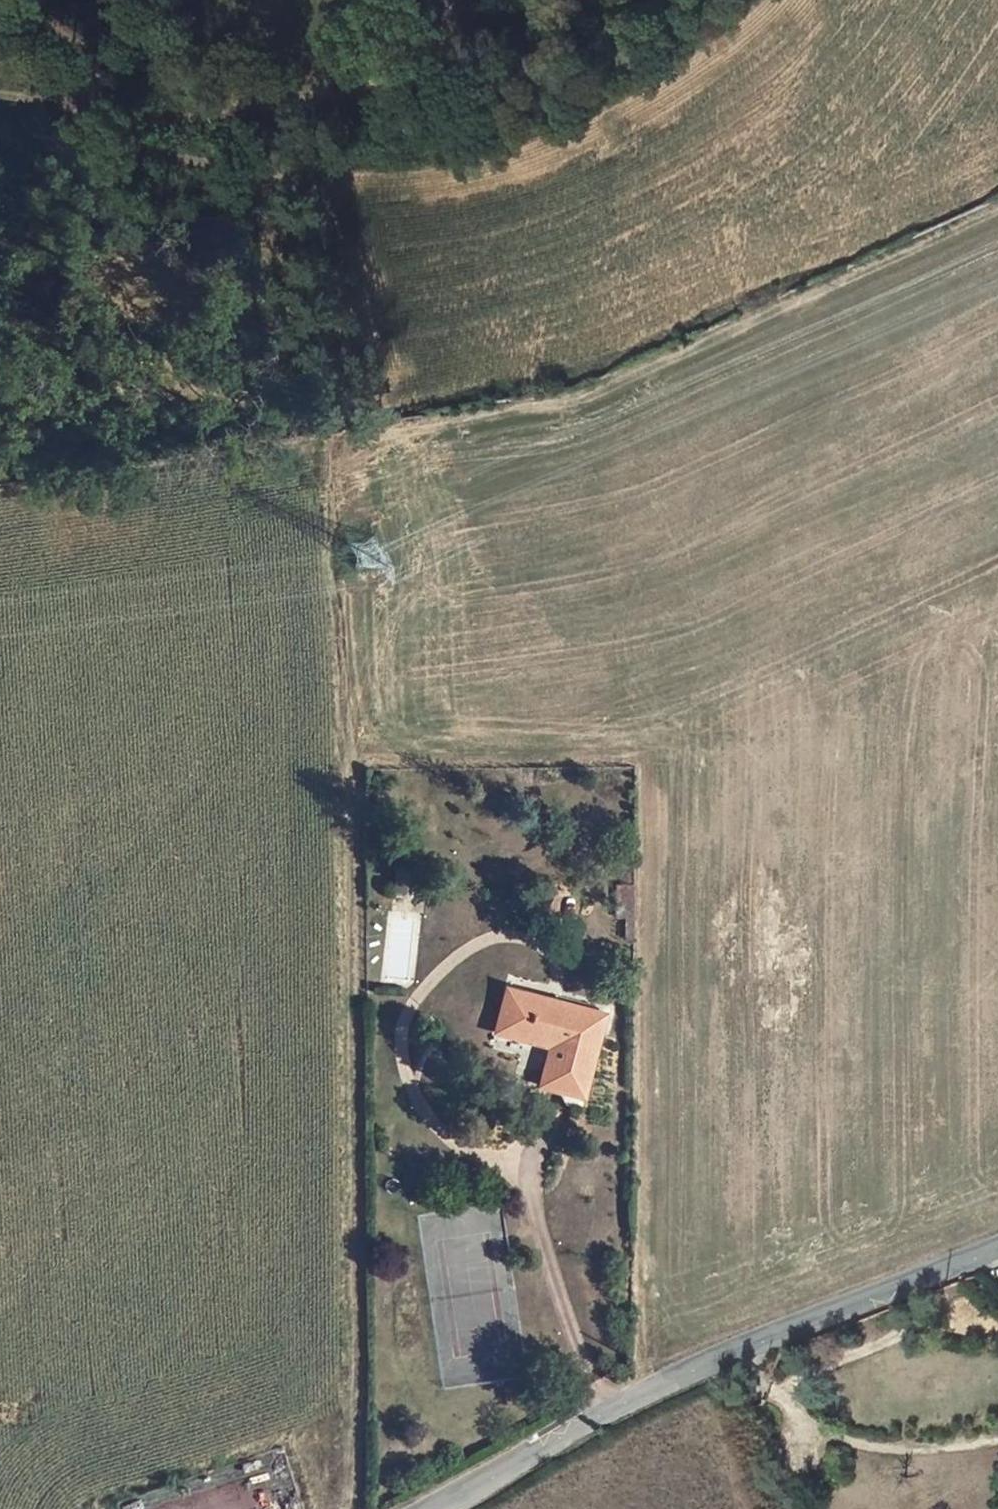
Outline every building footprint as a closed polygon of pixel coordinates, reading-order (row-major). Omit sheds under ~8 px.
[(394,867),(394,889),(419,889),(419,867),(394,867)] [(508,1029),(518,988),(505,984),(494,1025),(508,1029)] [(543,1080),(583,1091),(605,1011),(518,988),(508,1029),(553,1041),(543,1080)] [(583,1091),(543,1080),(542,1085),(564,1091),(568,1099),(580,1103),(583,1091)]
